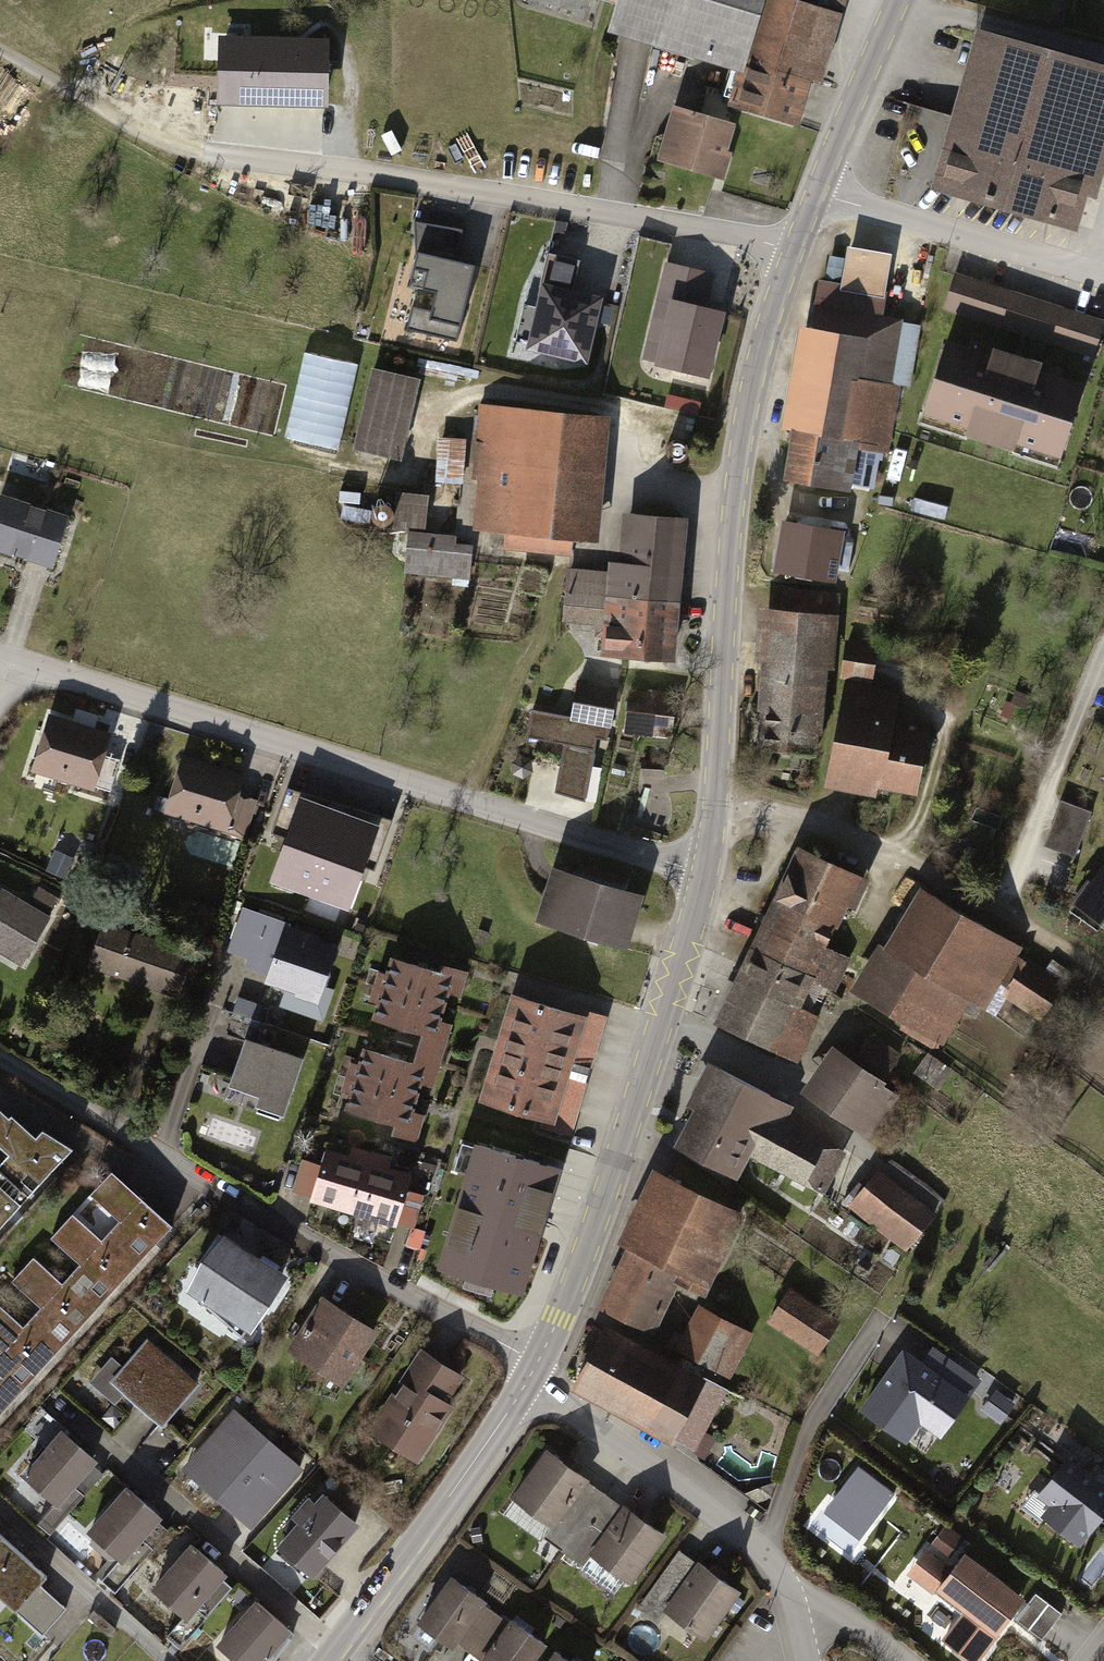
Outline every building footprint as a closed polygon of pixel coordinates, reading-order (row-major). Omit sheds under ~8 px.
[(582,12),(586,0),(543,0),(582,12)] [(614,26),(732,62),(745,66),(746,61),(808,80),(832,0),(622,0),(614,26)] [(1103,115),(1103,75),(981,40),(939,186),(1072,224),(1103,115)] [(324,45),(224,43),(223,100),(322,102),(324,45)] [(736,95),(732,106),(794,124),(808,80),(746,61),(745,66),(732,62),(723,92),(736,95)] [(731,127),(675,111),(669,133),(677,135),(671,156),(718,170),(731,127)] [(431,225),(415,222),(416,246),(426,249),(431,225)] [(851,251),(845,288),(882,294),(888,257),(851,251)] [(475,266),(417,252),(409,286),(436,292),(432,311),(412,306),(406,329),(457,341),(475,266)] [(580,260),(548,253),(540,286),(544,288),(531,346),(584,359),(598,301),(572,295),(580,260)] [(711,275),(668,264),(660,299),(674,303),(659,363),(707,375),(722,313),(703,309),(711,275)] [(1103,324),(955,276),(945,306),(1093,354),(1103,324)] [(822,284),(797,430),(845,438),(847,426),(859,428),(858,436),(887,441),(896,389),(892,388),(903,322),(878,318),(882,294),(845,288),(822,284)] [(991,359),(946,345),(925,410),(970,424),(968,432),(1014,446),(1016,439),(1061,454),(1082,389),(1037,374),(1040,366),(994,351),(991,359)] [(304,349),(289,436),(345,445),(360,358),(304,349)] [(416,379),(374,369),(355,450),(398,459),(416,379)] [(668,395),(665,407),(698,415),(700,404),(668,395)] [(594,416),(480,405),(473,477),(486,479),(482,530),(505,532),(504,546),(570,552),(572,538),(582,539),(594,416)] [(845,438),(797,430),(788,479),(834,487),(840,457),(854,460),(856,448),(884,452),(887,441),(858,436),(859,428),(847,426),(845,438)] [(465,440),(442,438),(439,481),(462,483),(465,440)] [(426,498),(397,495),(393,529),(423,531),(426,498)] [(2,498),(0,504),(0,546),(51,562),(65,518),(2,498)] [(613,571),(611,595),(675,601),(683,519),(631,514),(625,572),(613,571)] [(841,533),(785,524),(777,569),(833,579),(841,533)] [(455,539),(409,534),(405,571),(469,577),(472,547),(454,545),(455,539)] [(613,571),(570,566),(565,619),(608,623),(611,595),(613,571)] [(670,660),(675,601),(611,595),(608,623),(606,654),(618,655),(618,656),(670,660)] [(773,610),(763,747),(813,751),(819,665),(828,666),(832,614),(773,610)] [(873,650),(847,647),(843,673),(869,677),(873,650)] [(617,690),(579,684),(572,718),(546,713),(540,740),(575,745),(566,795),(585,801),(597,739),(607,740),(617,690)] [(845,689),(829,773),(917,790),(927,738),(901,733),(903,727),(893,725),(898,699),(845,689)] [(640,737),(646,697),(630,695),(625,735),(640,737)] [(107,736),(50,718),(37,759),(61,767),(59,775),(110,791),(120,759),(101,754),(107,736)] [(591,797),(600,798),(606,753),(597,752),(591,797)] [(240,778),(184,761),(171,802),(195,809),(192,817),(243,833),(253,801),(235,795),(240,778)] [(644,762),(643,775),(663,777),(664,764),(644,762)] [(311,890),(336,822),(324,817),(330,801),(288,788),(272,832),(287,839),(274,876),(311,890)] [(1090,812),(1061,802),(1046,846),(1075,856),(1090,812)] [(347,826),(336,822),(311,890),(348,904),(362,866),(375,871),(393,820),(353,807),(347,826)] [(802,850),(778,899),(831,926),(854,875),(802,850)] [(71,862),(55,855),(49,870),(65,877),(71,862)] [(560,871),(544,922),(611,942),(626,892),(560,871)] [(1095,891),(1097,893),(1079,918),(1098,931),(1103,924),(1103,925),(1103,879),(1095,891)] [(57,899),(39,888),(33,900),(50,910),(57,899)] [(0,889),(0,943),(24,957),(48,917),(0,889)] [(1018,947),(934,896),(898,955),(957,990),(982,1006),(998,981),(1009,988),(1006,994),(1043,1017),(1062,986),(1012,956),(1018,947)] [(778,899),(754,951),(807,975),(822,984),(834,990),(848,959),(820,947),(831,926),(778,899)] [(259,916),(245,911),(231,950),(251,956),(248,965),(273,974),(271,980),(316,995),(318,988),(323,990),(326,985),(329,979),(330,974),(330,968),(325,966),(331,949),(287,934),(290,926),(281,923),(282,918),(261,910),(259,916)] [(170,948),(104,924),(91,958),(117,967),(115,974),(157,989),(160,980),(180,987),(181,985),(197,991),(208,960),(192,954),(191,957),(170,949),(170,948)] [(957,990),(898,955),(888,950),(861,995),(941,1042),(955,1019),(944,1012),(957,990)] [(807,975),(754,951),(720,1024),(794,1059),(814,1015),(809,1013),(822,984),(807,975)] [(441,973),(393,960),(385,989),(442,1006),(449,983),(463,987),(467,972),(443,965),(441,973)] [(442,1006),(385,989),(376,1019),(423,1033),(418,1047),(441,1054),(448,1033),(435,1029),(442,1006)] [(514,1026),(596,1051),(606,1017),(576,1008),(574,1013),(523,998),(514,1026)] [(596,1051),(514,1026),(507,1051),(560,1066),(562,1060),(591,1068),(596,1051)] [(852,1065),(840,1057),(812,1098),(851,1125),(898,1057),(871,1039),(852,1065)] [(301,1059),(247,1040),(231,1085),(261,1095),(260,1099),(285,1107),(301,1059)] [(366,1050),(358,1080),(415,1097),(421,1074),(435,1078),(441,1054),(418,1047),(413,1064),(366,1050)] [(499,1077),(581,1101),(587,1082),(558,1073),(560,1066),(507,1051),(499,1077)] [(798,1128),(801,1121),(786,1113),(790,1106),(784,1104),(784,1102),(720,1068),(680,1145),(730,1171),(743,1147),(821,1189),(841,1153),(798,1128)] [(581,1101),(499,1077),(491,1103),(542,1118),(539,1125),(571,1135),(581,1101)] [(415,1097),(358,1080),(348,1110),(395,1124),(392,1135),(416,1142),(421,1125),(408,1121),(415,1097)] [(0,1109),(0,1142),(43,1181),(73,1149),(42,1130),(36,1137),(12,1114),(9,1117),(0,1109)] [(562,1163),(473,1136),(435,1266),(523,1292),(562,1163)] [(353,1210),(367,1163),(326,1151),(321,1166),(312,1198),(353,1210)] [(410,1176),(367,1163),(353,1210),(396,1223),(397,1222),(413,1227),(423,1196),(406,1190),(410,1176)] [(29,1197),(0,1170),(0,1229),(29,1197)] [(93,1192),(154,1247),(173,1226),(112,1171),(93,1192)] [(932,1211),(878,1173),(852,1206),(876,1227),(905,1248),(932,1211)] [(730,1211),(665,1179),(602,1307),(649,1331),(678,1273),(686,1277),(683,1284),(691,1288),(730,1211)] [(54,1234),(114,1290),(134,1269),(129,1265),(135,1259),(108,1234),(102,1240),(73,1213),(54,1234)] [(283,1275),(225,1238),(202,1274),(212,1280),(199,1300),(242,1338),(283,1275)] [(14,1277),(75,1333),(94,1312),(90,1308),(96,1301),(69,1276),(63,1283),(34,1256),(14,1277)] [(837,1323),(788,1291),(770,1318),(819,1351),(837,1323)] [(324,1299),(292,1349),(316,1364),(323,1363),(345,1377),(374,1332),(324,1299)] [(35,1376),(55,1355),(51,1351),(57,1345),(29,1320),(23,1326),(0,1305),(0,1343),(35,1376)] [(688,1339),(675,1332),(667,1346),(690,1359),(692,1357),(713,1369),(735,1329),(703,1311),(688,1339)] [(604,1332),(575,1384),(693,1449),(725,1390),(702,1378),(699,1384),(604,1332)] [(196,1385),(147,1342),(113,1381),(162,1424),(196,1385)] [(890,1373),(866,1408),(905,1437),(919,1418),(939,1432),(975,1380),(936,1351),(923,1368),(890,1373)] [(407,1382),(380,1423),(395,1433),(395,1443),(415,1456),(433,1428),(435,1428),(449,1407),(430,1394),(446,1368),(423,1354),(406,1380),(407,1382)] [(15,1399),(11,1395),(17,1388),(0,1372),(0,1415),(15,1399)] [(1001,1420),(1012,1406),(996,1393),(985,1408),(1001,1420)] [(300,1468),(236,1411),(194,1458),(216,1477),(207,1488),(226,1505),(240,1505),(245,1500),(260,1514),(300,1468)] [(93,1458),(63,1433),(25,1477),(55,1503),(93,1458)] [(606,1494),(548,1453),(515,1498),(552,1525),(554,1523),(574,1538),(606,1494)] [(1068,1463),(1043,1496),(1061,1509),(1053,1520),(1080,1540),(1103,1508),(1103,1490),(1068,1463)] [(895,1493),(858,1466),(833,1499),(870,1526),(895,1493)] [(159,1515),(129,1489),(90,1533),(120,1559),(159,1515)] [(664,1535),(606,1494),(574,1538),(564,1551),(584,1565),(592,1554),(631,1581),(664,1535)] [(355,1524),(324,1497),(316,1506),(309,1500),(285,1528),(291,1534),(281,1546),(312,1573),(355,1524)] [(963,1539),(946,1526),(933,1543),(951,1556),(963,1539)] [(0,1535),(0,1597),(16,1611),(40,1585),(47,1577),(0,1535)] [(224,1572),(194,1546),(155,1590),(185,1616),(167,1636),(180,1647),(229,1592),(216,1580),(224,1572)] [(738,1591),(700,1564),(699,1565),(679,1550),(649,1591),(670,1606),(666,1610),(704,1638),(738,1591)] [(919,1560),(945,1579),(939,1587),(968,1610),(944,1641),(971,1660),(976,1660),(1023,1599),(964,1554),(951,1572),(925,1552),(919,1560)] [(453,1578),(421,1623),(452,1645),(484,1600),(453,1578)] [(40,1585),(16,1611),(43,1635),(66,1608),(40,1585)] [(1036,1593),(1016,1619),(1042,1639),(1062,1614),(1036,1593)] [(258,1602),(220,1646),(236,1660),(275,1660),(291,1639),(282,1632),(286,1627),(258,1602)] [(111,1636),(116,1629),(94,1609),(89,1616),(111,1636)] [(484,1660),(531,1660),(544,1643),(513,1621),(484,1660)] [(550,1660),(568,1660),(556,1653),(550,1660)]
